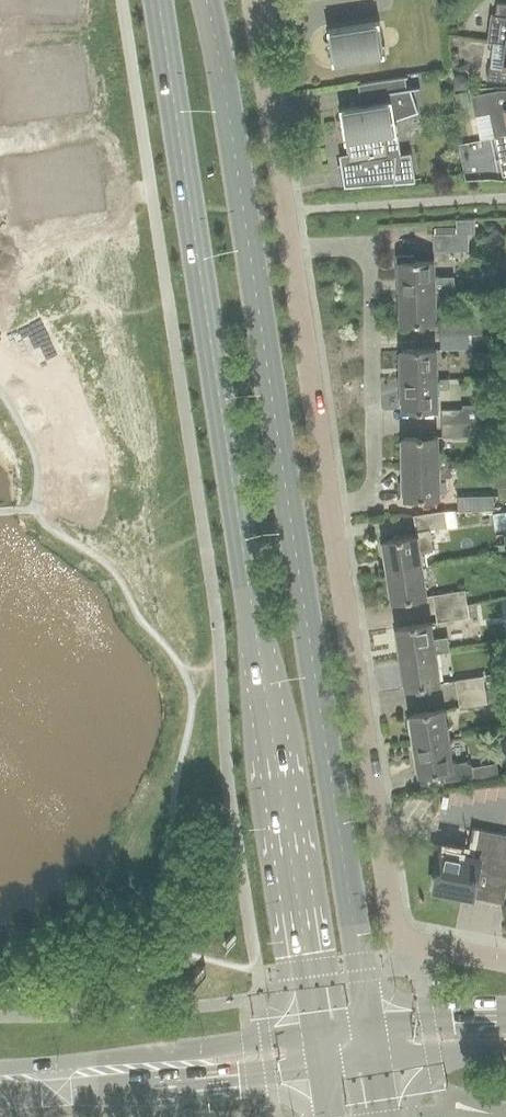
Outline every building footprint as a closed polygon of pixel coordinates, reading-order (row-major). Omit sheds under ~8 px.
[(498,2),(496,15),(494,15),(494,13),(493,13),(489,40),(505,42),(505,3),(498,2)] [(386,56),(381,21),(329,29),(334,64),(386,56)] [(505,68),(490,66),(488,79),(505,82),(505,62),(505,68)] [(400,146),(396,119),(419,111),(411,89),(421,88),(421,86),(408,88),(406,78),(409,77),(409,76),(359,84),(362,105),(341,108),(347,143),(347,142),(349,153),(341,154),(343,163),(339,164),(339,165),(343,164),(347,186),(364,184),(364,185),(417,181),(411,145),(400,146)] [(456,90),(471,88),(470,80),(463,76),(454,77),(456,90)] [(472,104),(469,90),(455,93),(459,107),(472,104)] [(502,96),(501,90),(474,96),(477,115),(492,112),(497,137),(505,135),(505,95),(502,96)] [(497,137),(504,175),(505,175),(505,135),(497,137)] [(464,161),(478,158),(475,144),(461,147),(464,161)] [(470,250),(469,233),(476,233),(476,219),(458,219),(458,233),(434,233),(435,251),(470,250)] [(435,261),(416,261),(415,254),(397,255),(398,291),(401,291),(401,292),(448,291),(456,290),(456,276),(436,276),(435,261)] [(437,322),(436,301),(448,301),(448,291),(401,292),(402,323),(437,322)] [(442,321),(442,335),(469,334),(469,321),(442,321)] [(469,348),(469,334),(442,335),(442,349),(469,348)] [(499,364),(500,365),(503,363),(505,360),(505,353),(503,350),(498,344),(494,339),(485,347),(499,364)] [(403,349),(403,380),(438,379),(438,378),(437,348),(403,349)] [(439,410),(438,389),(450,389),(450,378),(438,378),(438,379),(403,380),(404,410),(439,410)] [(496,422),(496,412),(488,412),(488,404),(463,404),(464,408),(443,409),(443,423),(471,422),(479,422),(496,422)] [(472,431),(471,422),(443,423),(444,436),(472,436),(472,431)] [(402,441),(403,468),(451,466),(451,456),(440,456),(439,436),(405,437),(405,441),(402,441)] [(441,497),(440,477),(452,477),(451,466),(403,468),(403,494),(406,494),(406,498),(441,497)] [(495,509),(494,495),(459,496),(459,510),(495,509)] [(493,512),(496,530),(505,528),(505,510),(493,512)] [(434,550),(431,529),(448,527),(446,511),(415,515),(418,536),(384,541),(389,571),(423,566),(421,552),(434,550)] [(428,596),(423,566),(389,571),(394,601),(428,596)] [(468,603),(466,590),(434,594),(436,608),(468,603)] [(480,614),(478,602),(468,604),(468,603),(436,608),(438,621),(470,617),(470,616),(480,614)] [(449,636),(434,638),(432,622),(398,628),(402,658),(451,650),(449,636)] [(441,683),(437,653),(451,651),(451,650),(402,658),(407,688),(441,683)] [(490,672),(491,685),(505,683),(505,679),(505,670),(490,672)] [(457,680),(459,694),(486,689),(484,676),(457,680)] [(488,703),(486,689),(459,694),(461,707),(488,703)] [(411,714),(416,745),(450,739),(445,709),(411,714)] [(474,767),(473,764),(468,760),(457,762),(453,759),(450,739),(416,745),(421,775),(445,771),(446,780),(471,776),(472,781),(500,776),(498,763),(474,767)] [(474,828),(469,855),(456,853),(443,850),(435,889),(505,902),(505,896),(505,834),(474,828)]
